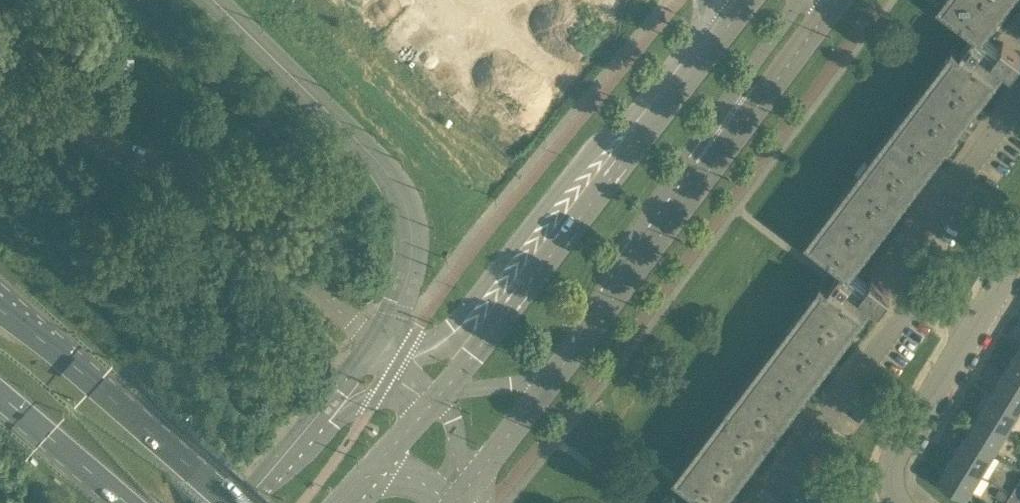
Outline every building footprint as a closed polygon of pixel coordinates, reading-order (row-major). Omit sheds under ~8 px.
[(844,267),(845,265),(848,267),(1004,60),(1013,68),(1019,59),(1019,53),(1004,41),(999,47),(979,31),(1003,0),(947,0),(945,3),(941,0),(940,0),(939,2),(977,30),(962,50),(954,44),(952,45),(957,49),(812,240),(807,236),(806,238),(844,267)] [(674,474),(713,502),(728,502),(724,500),(876,300),(882,304),(891,291),(872,277),(868,283),(848,267),(845,265),(844,267),(836,276),(829,285),(822,279),(821,281),(825,284),(680,475),(675,472),(674,474)] [(1004,371),(1019,381),(1019,352),(1017,350),(1004,371)] [(1019,410),(1019,408),(1019,381),(1004,371),(991,392),(1019,410)] [(991,392),(978,413),(1006,431),(1019,410),(991,392)] [(965,435),(993,452),(1006,431),(978,413),(965,435)] [(965,435),(952,456),(980,473),(993,452),(965,435)] [(966,495),(967,493),(980,473),(952,456),(938,477),(966,495)] [(1012,492),(1019,497),(1019,479),(1012,492)] [(996,495),(1004,500),(1009,492),(1001,488),(996,495)] [(1019,501),(1019,497),(1012,492),(1005,502),(1019,502),(1019,501)]
